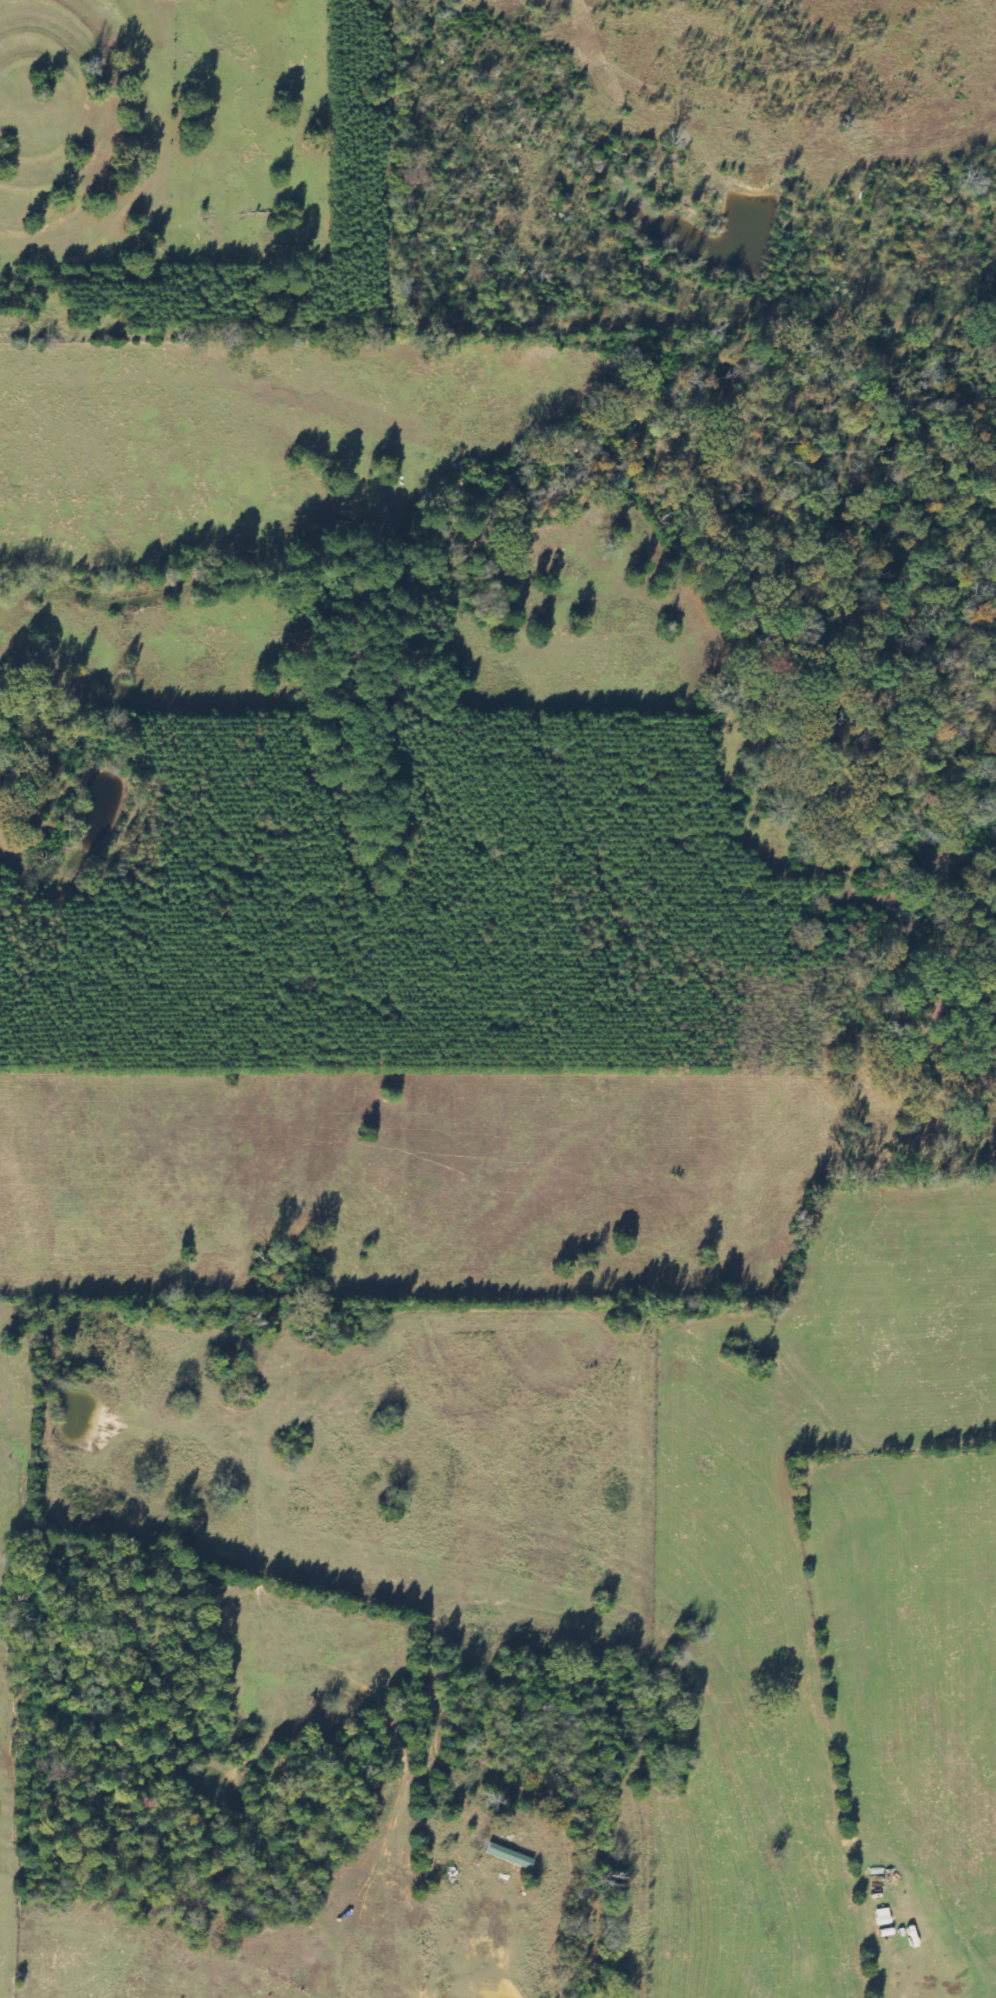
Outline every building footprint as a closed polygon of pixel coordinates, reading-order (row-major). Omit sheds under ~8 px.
[(486,1854),(530,1871),(535,1860),(490,1844),(486,1854)]
